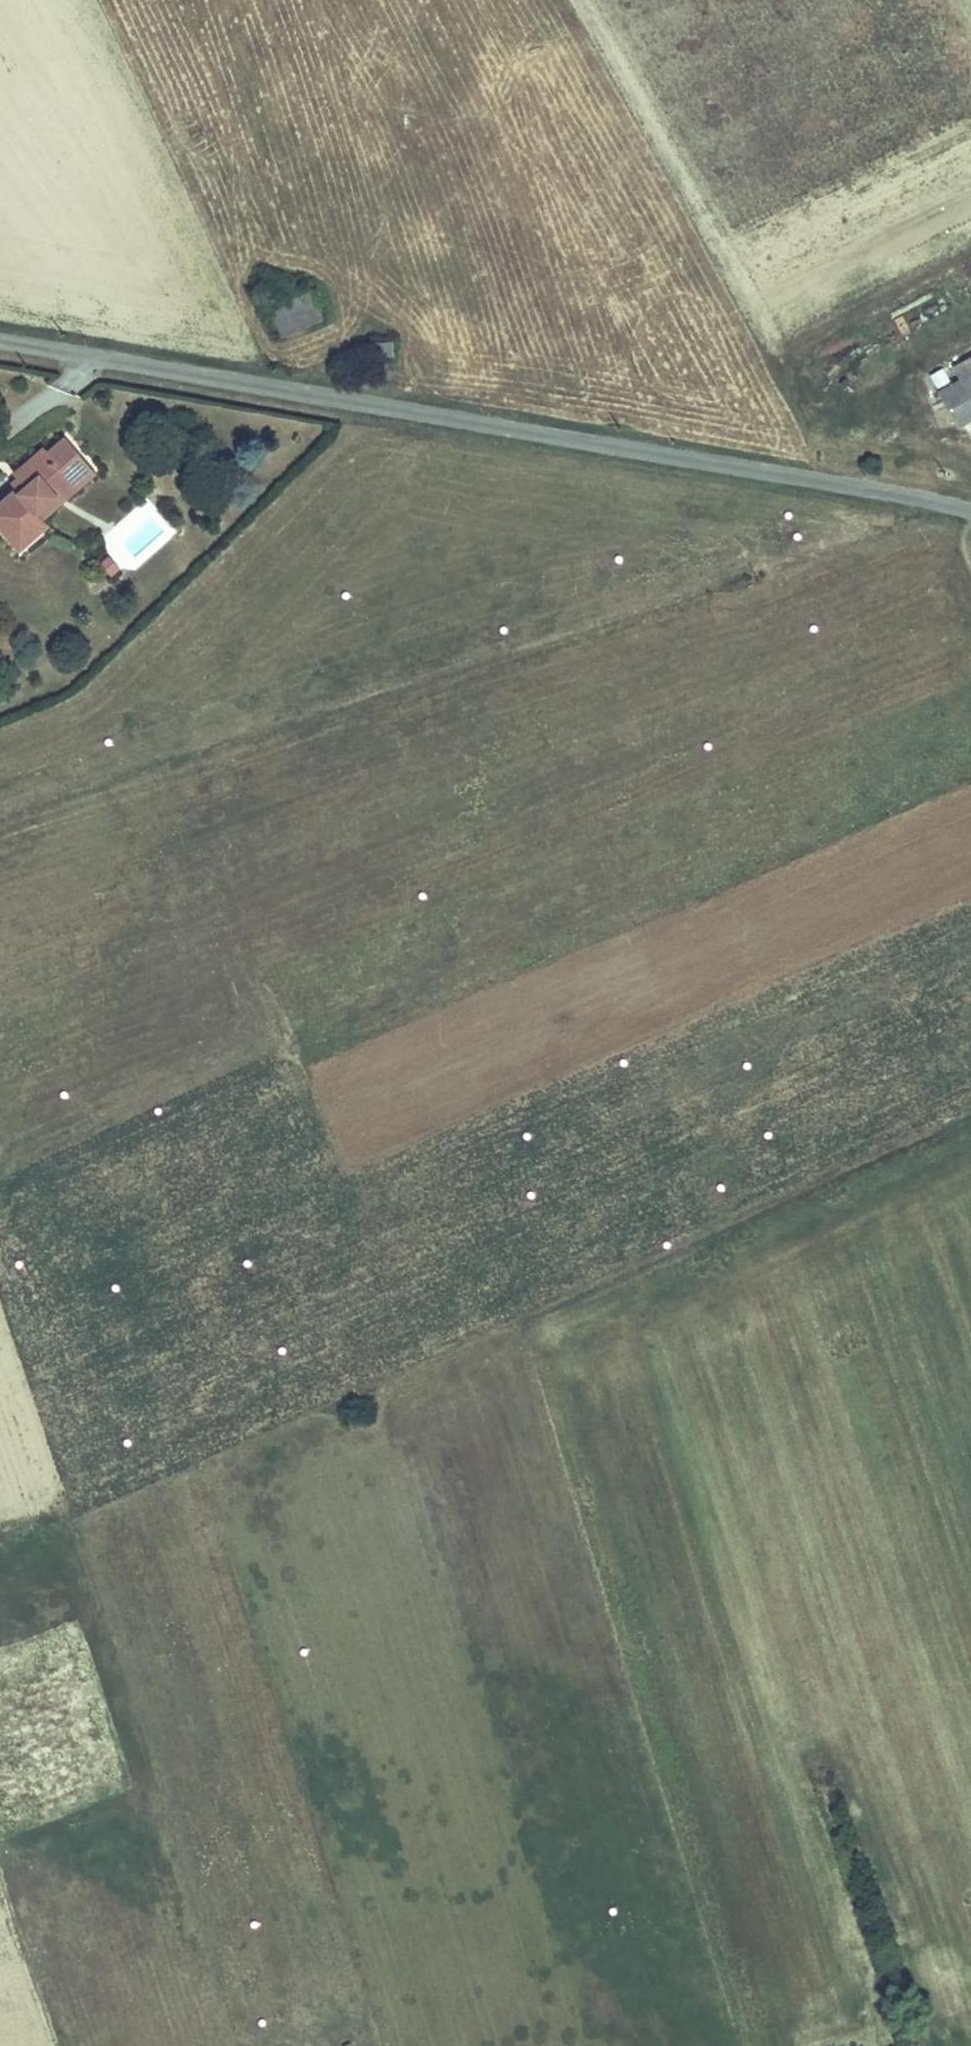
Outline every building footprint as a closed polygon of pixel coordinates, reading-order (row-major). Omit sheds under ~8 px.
[(269,312),(281,338),(325,319),(313,293),(269,312)] [(934,386),(955,425),(970,416),(970,366),(934,386)] [(0,501),(0,524),(20,546),(46,522),(42,518),(32,507),(54,487),(61,494),(92,466),(67,438),(50,453),(58,462),(43,476),(30,462),(17,474),(23,481),(16,487),(0,501)] [(43,476),(58,462),(50,453),(46,449),(30,462),(43,476)] [(54,487),(32,507),(42,518),(96,470),(92,466),(61,494),(54,487)] [(23,481),(17,474),(10,481),(16,487),(23,481)]
